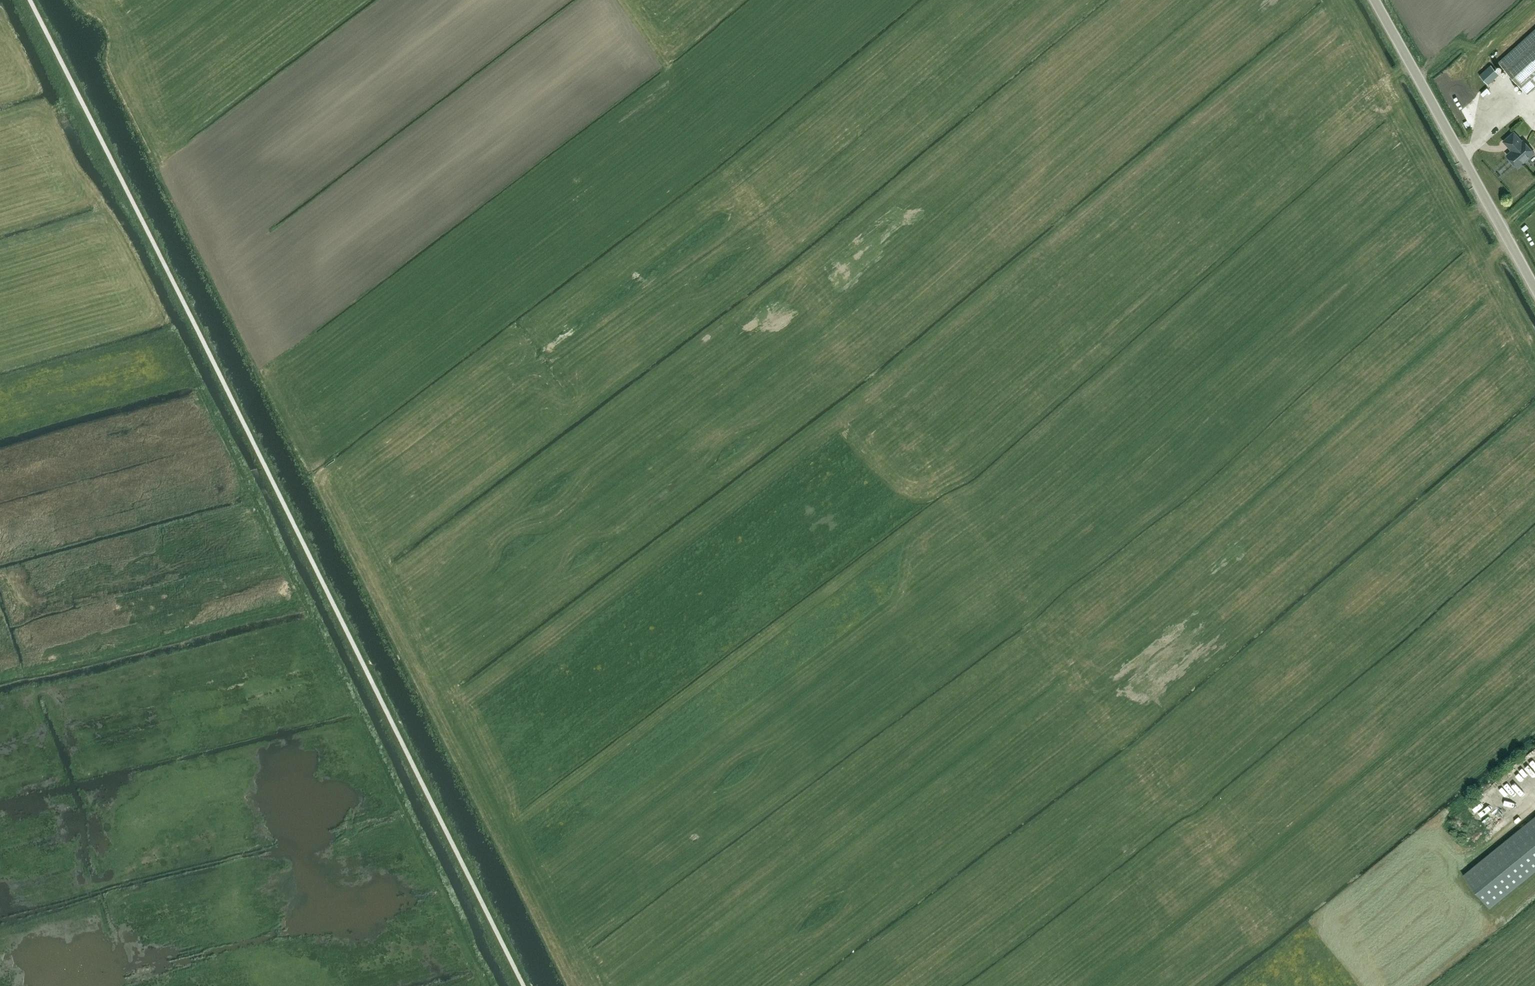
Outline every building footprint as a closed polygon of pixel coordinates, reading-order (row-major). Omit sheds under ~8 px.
[(1534,85),(1534,30),(1499,63),(1526,93),(1534,85)] [(1487,85),(1499,74),(1491,65),(1479,76),(1487,85)] [(1503,141),(1512,151),(1507,155),(1518,167),(1534,153),(1523,141),(1522,142),(1513,132),(1503,141)] [(1495,169),(1500,174),(1510,164),(1505,159),(1495,169)] [(1522,765),(1531,775),(1534,771),(1534,770),(1526,761),(1522,765)] [(1479,808),(1489,824),(1513,810),(1503,794),(1479,808)] [(1534,871),(1534,816),(1463,876),(1489,908),(1534,871)]
